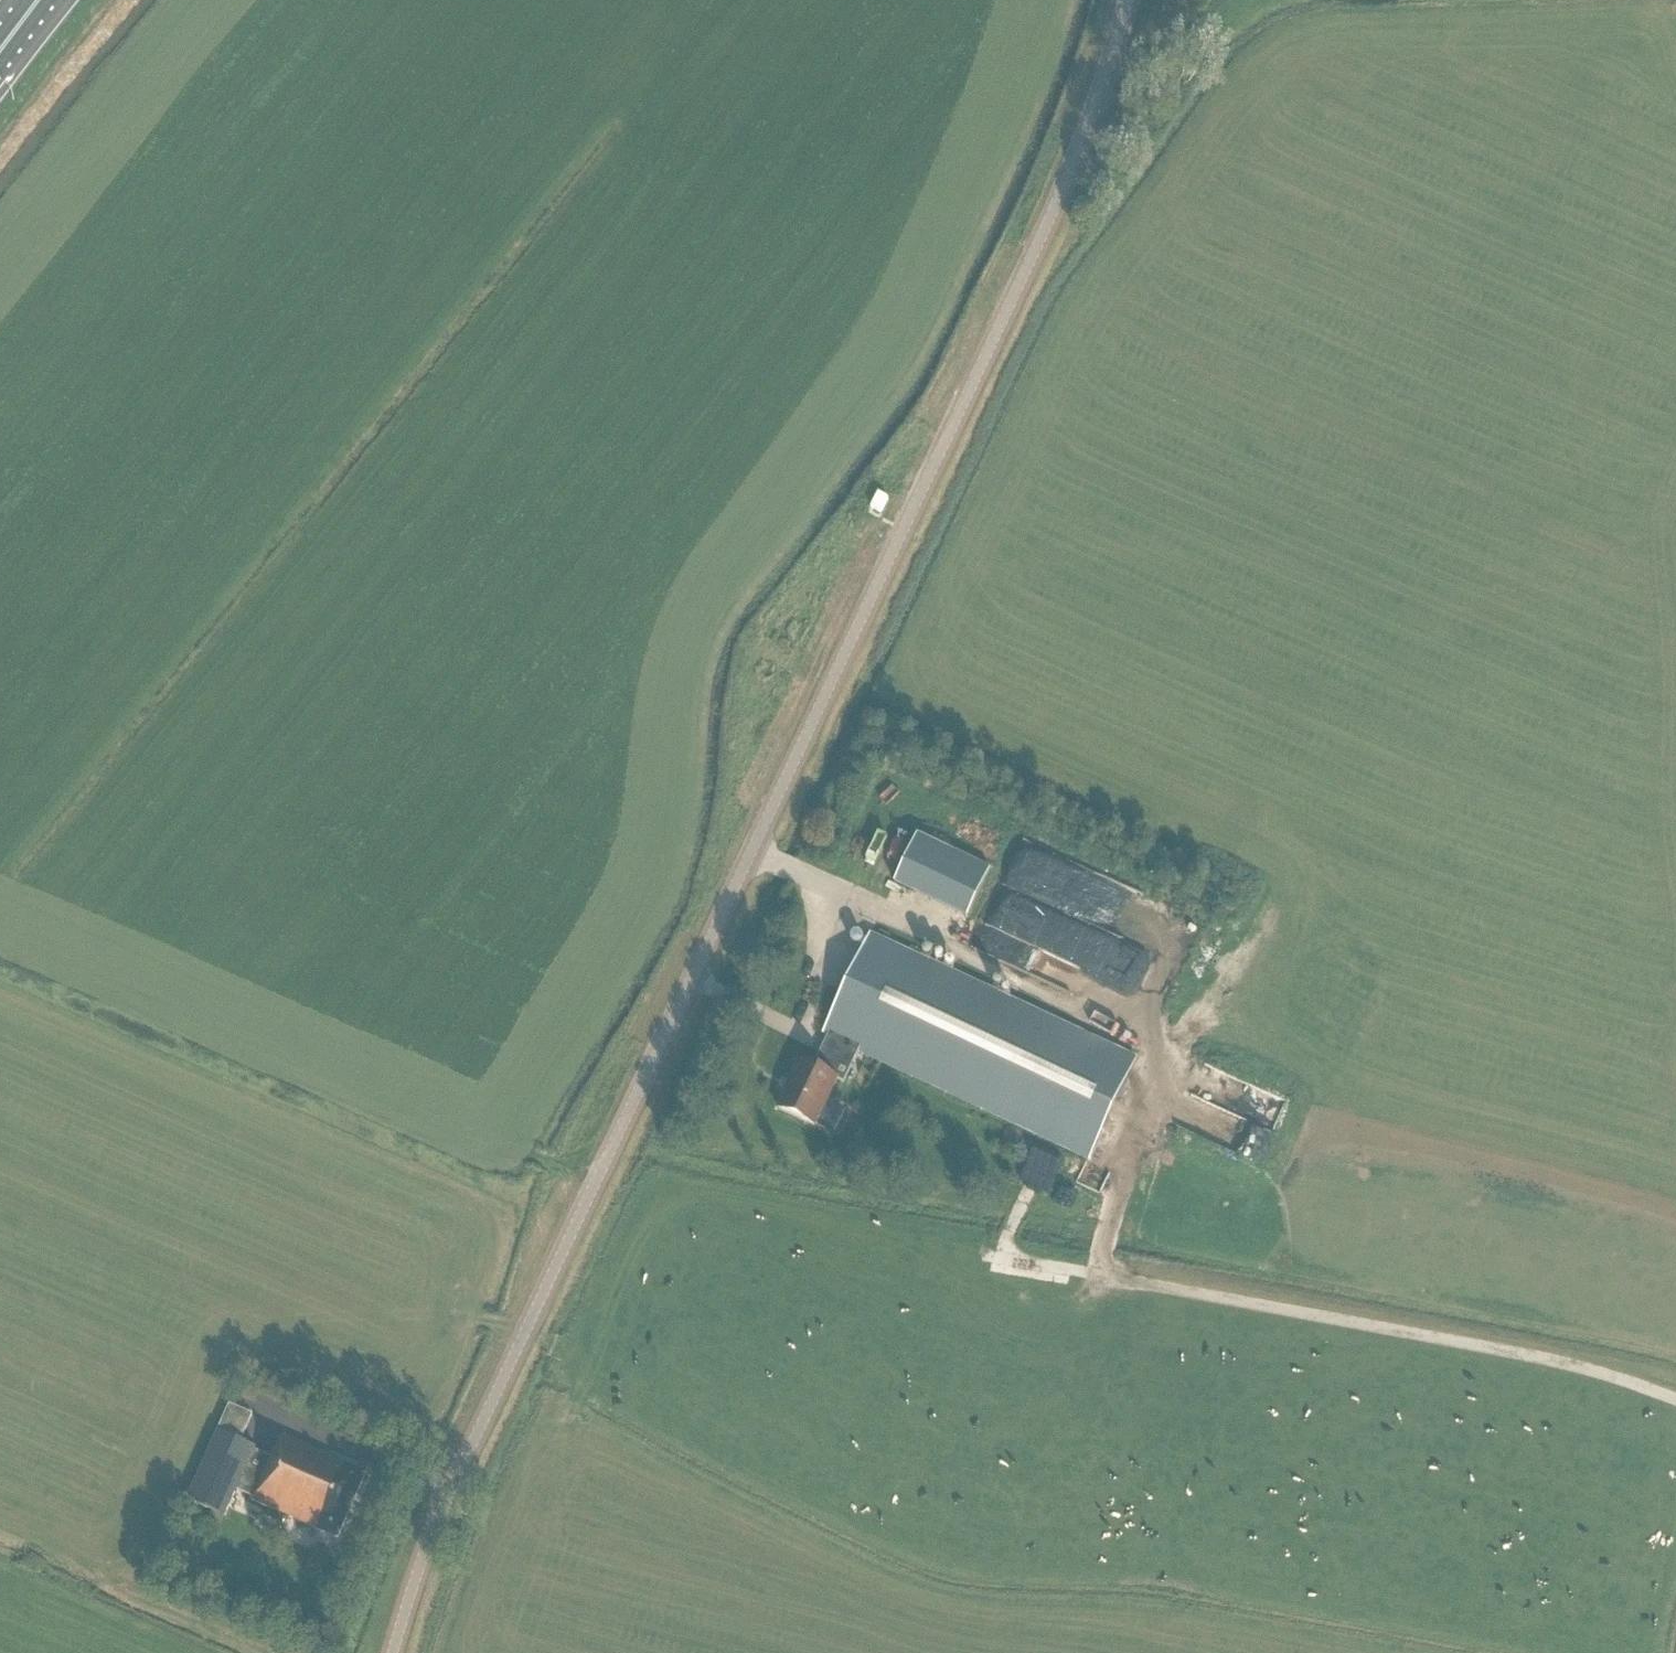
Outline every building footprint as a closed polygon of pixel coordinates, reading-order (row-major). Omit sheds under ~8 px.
[(990,871),(917,836),(895,884),(968,918),(990,871)] [(1064,905),(1081,865),(1023,839),(1005,879),(1064,905)] [(844,1083),(859,1051),(1088,1160),(1137,1059),(871,935),(823,1036),(827,1038),(813,1068),(799,1061),(790,1081),(792,1082),(779,1110),(815,1126),(837,1080),(844,1083)] [(223,1517),(235,1489),(253,1497),(251,1500),(338,1539),(367,1473),(283,1436),(274,1456),(271,1454),(270,1457),(252,1449),(253,1447),(240,1441),(252,1414),(228,1404),(185,1500),(223,1517)]
